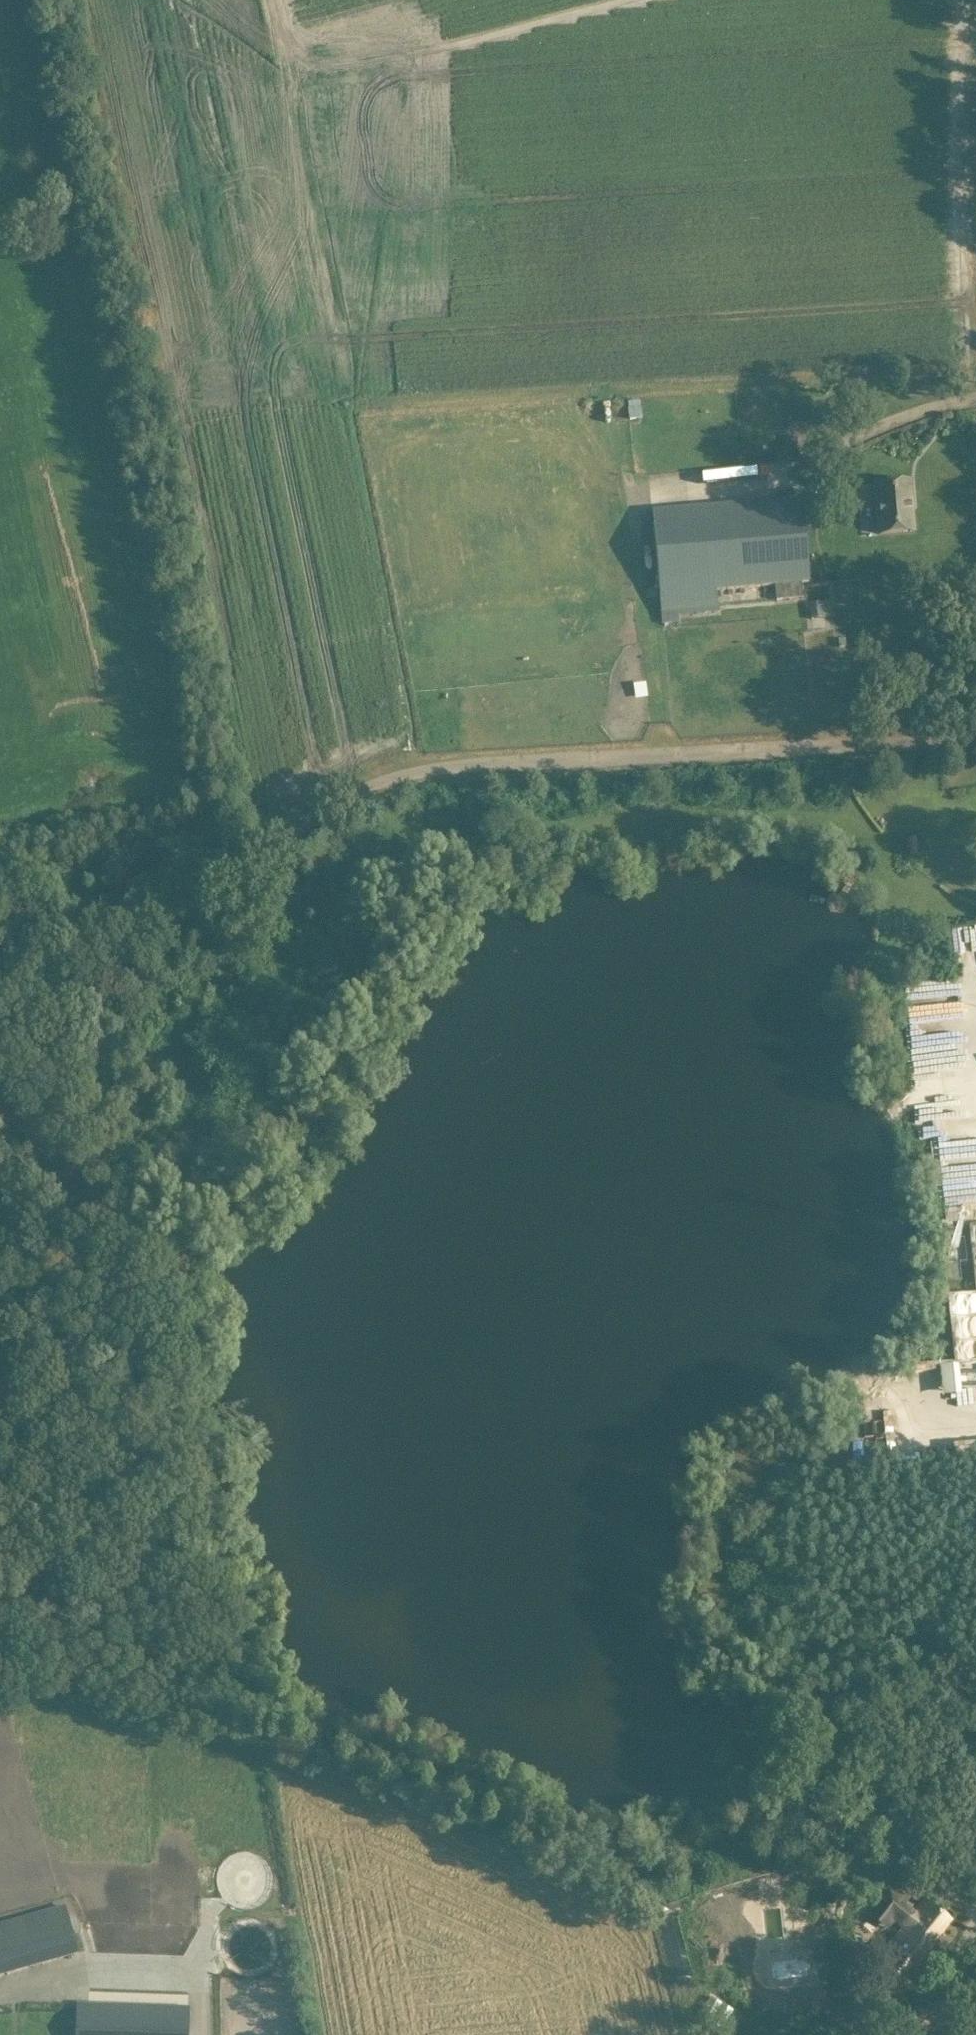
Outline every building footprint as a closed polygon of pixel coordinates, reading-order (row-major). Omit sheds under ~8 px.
[(685,406),(677,407),(677,416),(686,416),(685,406)] [(641,407),(628,409),(629,420),(642,418),(641,407)] [(799,444),(784,445),(785,458),(800,457),(799,444)] [(875,485),(879,535),(913,532),(909,482),(875,485)] [(801,499),(780,501),(651,513),(660,613),(717,608),(715,592),(808,584),(801,499)] [(821,604),(809,606),(810,619),(823,618),(821,604)] [(894,967),(895,980),(908,978),(906,965),(894,967)] [(938,1368),(941,1393),(975,1389),(975,1365),(975,1363),(938,1368)] [(866,1976),(876,1983),(891,1995),(949,1921),(924,1902),(918,1909),(889,1888),(871,1913),(899,1933),(866,1976)] [(777,1897),(768,1899),(773,1917),(781,1914),(777,1897)] [(78,1956),(72,1936),(79,1934),(75,1921),(69,1922),(65,1908),(0,1925),(0,1977),(78,1956)] [(77,2034),(188,2034),(189,2008),(78,2004),(77,2034)]
